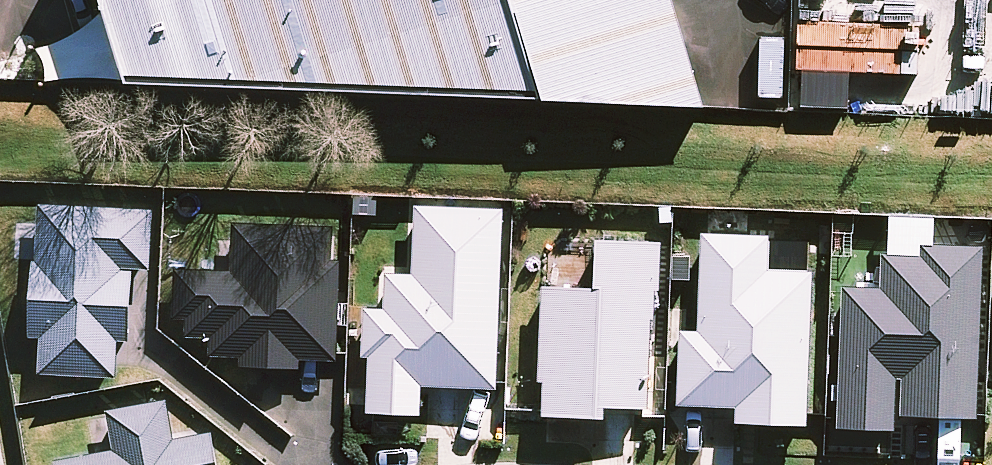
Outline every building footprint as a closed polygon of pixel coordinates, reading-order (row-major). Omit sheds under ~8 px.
[(115,75),(697,89),(669,0),(90,0),(115,75)] [(42,336),(38,368),(120,377),(131,266),(149,268),(155,211),(41,200),(28,334),(42,336)] [(502,205),(412,203),(411,270),(385,269),(384,306),(366,306),(364,409),(421,410),(422,385),(498,386),(502,205)] [(181,332),(210,331),(211,353),(240,352),(241,363),(340,358),(333,221),(231,226),(233,267),(178,270),(181,332)] [(702,231),(698,328),(680,328),(677,403),(735,405),(735,418),(807,421),(813,270),(766,268),(768,234),(702,231)] [(659,241),(597,237),(595,285),(547,282),(540,406),(649,412),(659,241)] [(840,284),(838,425),(897,426),(897,413),(979,415),(982,248),(882,246),(882,285),(840,284)] [(174,436),(168,397),(107,407),(114,449),(56,458),(57,464),(214,464),(209,430),(174,436)]
